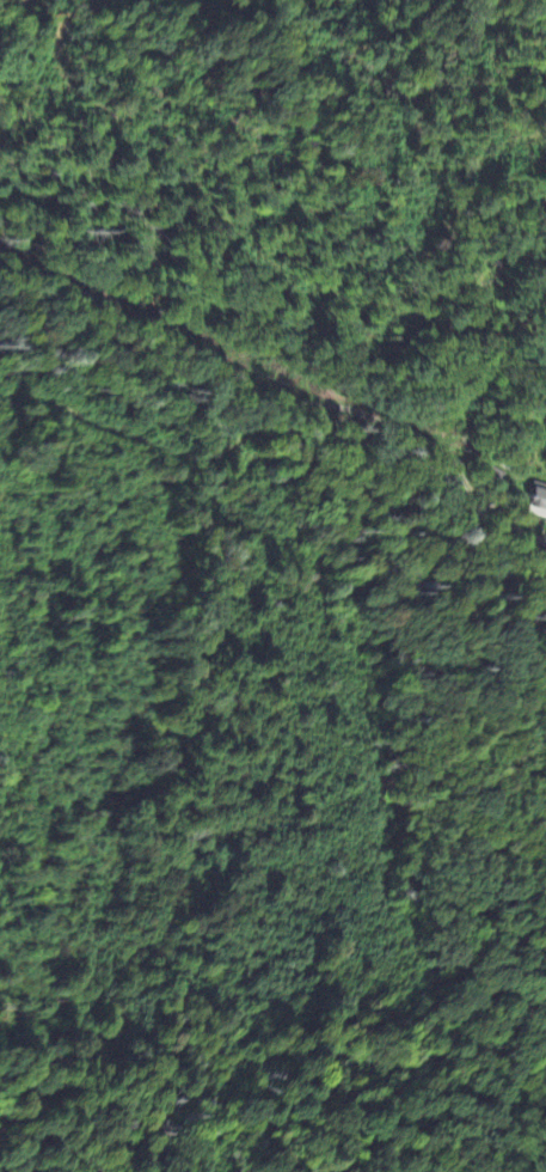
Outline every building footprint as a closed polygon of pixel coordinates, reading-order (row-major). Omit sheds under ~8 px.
[(535,483),(527,514),(545,519),(545,486),(535,483)]
